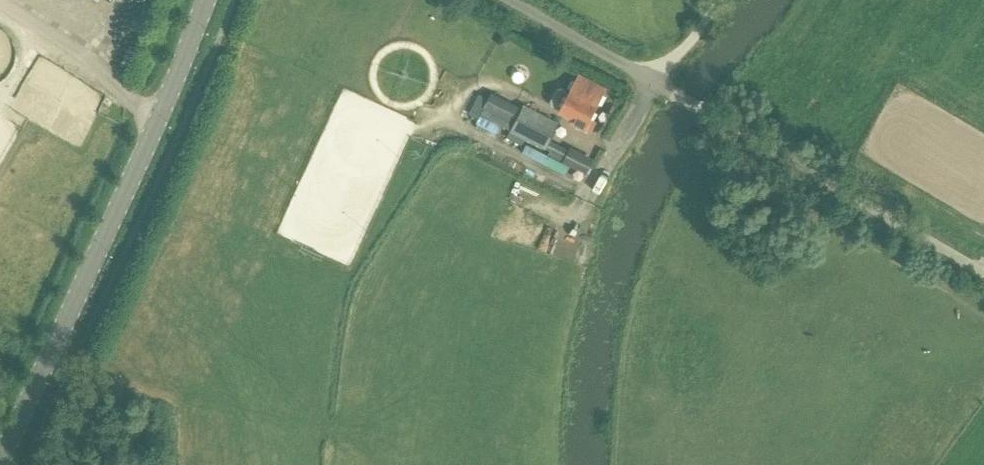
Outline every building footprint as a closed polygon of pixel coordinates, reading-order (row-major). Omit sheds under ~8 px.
[(598,105),(607,89),(580,73),(570,91),(562,87),(557,89),(551,100),(552,105),(560,109),(559,110),(573,118),(572,119),(574,121),(573,123),(590,132),(596,121),(591,118),(598,105)] [(500,127),(502,123),(509,125),(517,103),(479,90),(469,117),(500,127)] [(590,162),(549,140),(559,122),(523,104),(510,128),(545,147),(549,149),(547,153),(583,174),(590,162)]
